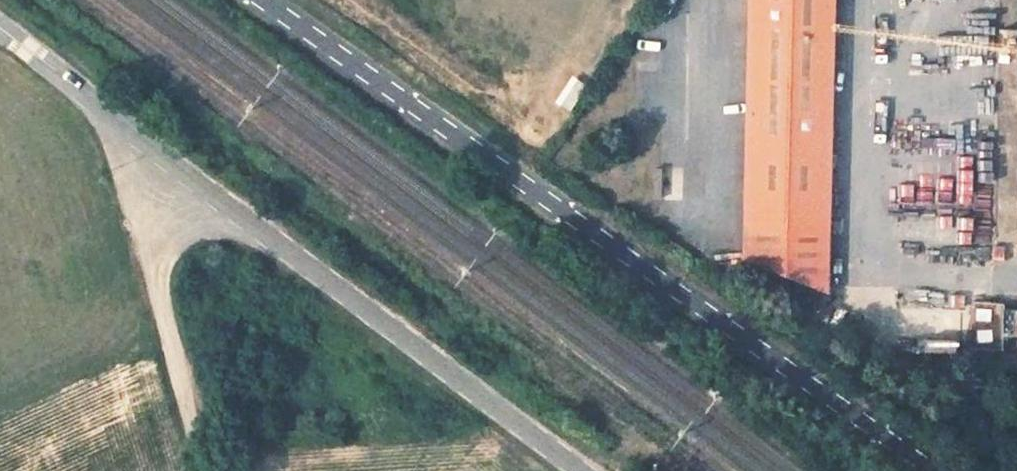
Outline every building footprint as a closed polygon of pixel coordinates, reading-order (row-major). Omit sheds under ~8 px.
[(746,218),(745,253),(826,289),(827,219),(831,0),(751,0),(746,218)] [(1008,305),(978,307),(981,344),(1011,342),(1008,305)]
